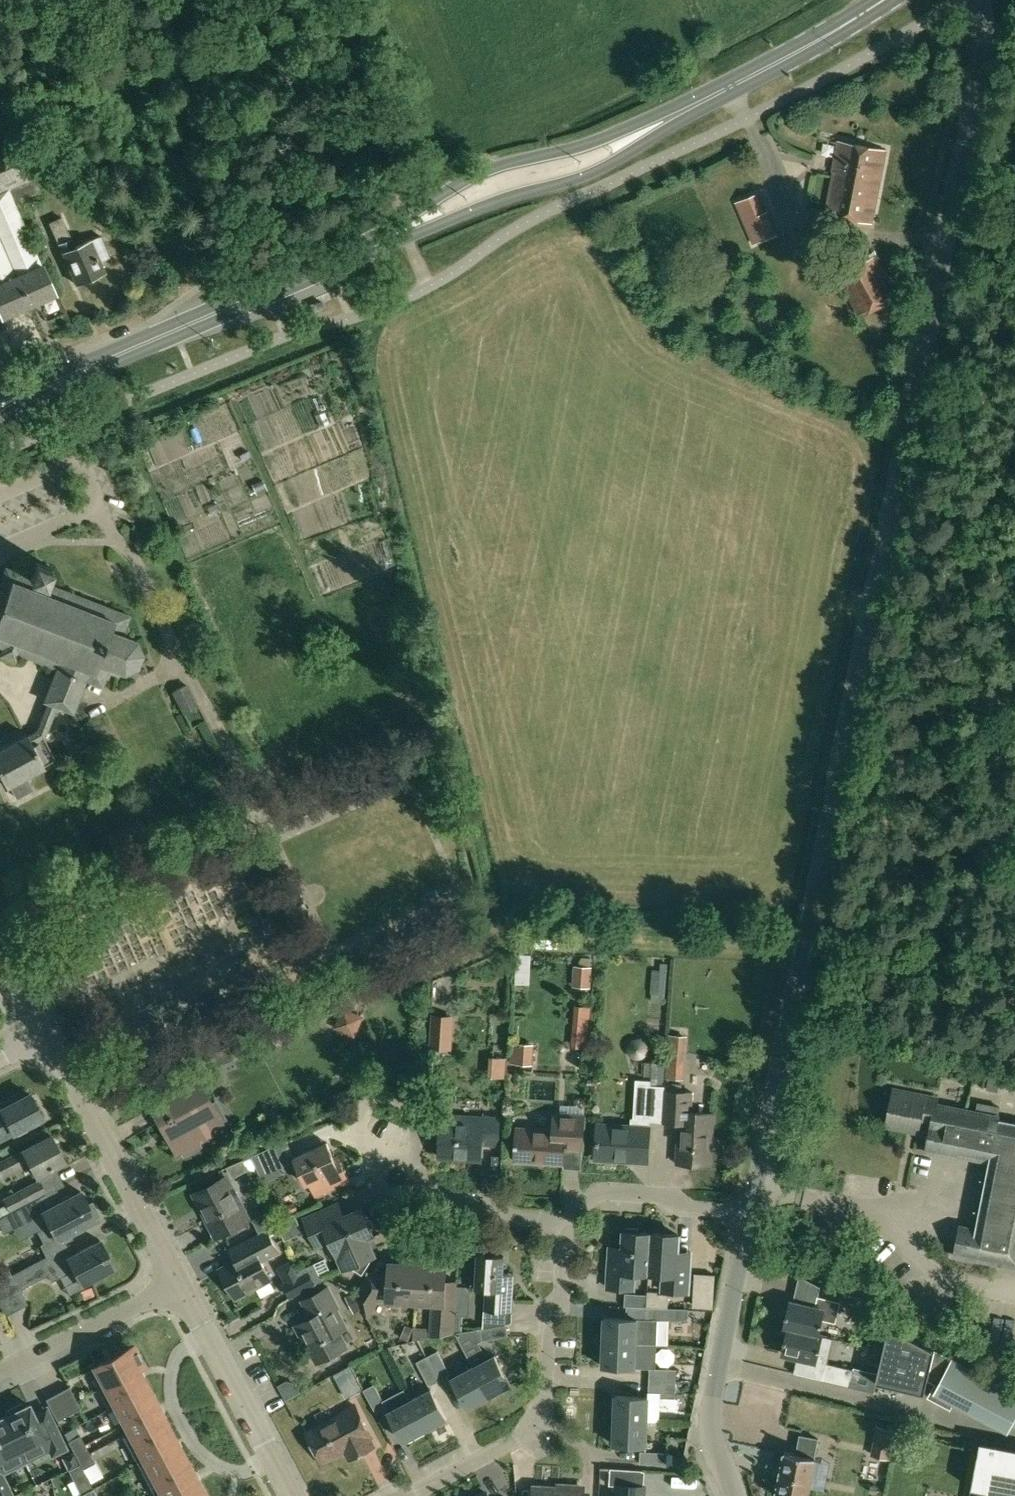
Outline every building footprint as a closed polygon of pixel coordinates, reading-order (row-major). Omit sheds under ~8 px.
[(42,266),(16,206),(43,194),(35,176),(48,171),(31,132),(0,145),(0,284),(17,277),(42,266)] [(872,223),(886,150),(839,141),(833,171),(835,172),(826,214),(872,223)] [(765,211),(757,192),(735,202),(753,244),(778,233),(769,209),(765,211)] [(100,261),(110,256),(101,236),(91,241),(91,240),(74,247),(61,218),(49,223),(77,285),(105,272),(100,261)] [(877,256),(853,269),(839,276),(859,315),(897,295),(877,256)] [(17,277),(29,306),(55,295),(43,266),(42,266),(17,277)] [(0,284),(0,312),(2,317),(29,306),(17,277),(0,284)] [(253,484),(256,493),(266,489),(262,480),(253,484)] [(1014,568),(1014,551),(1007,557),(1014,568)] [(57,706),(73,712),(86,679),(103,686),(110,667),(124,672),(137,667),(143,653),(137,640),(123,635),(131,616),(48,584),(54,568),(37,562),(31,577),(6,567),(0,581),(0,646),(3,647),(0,655),(15,661),(18,653),(57,668),(44,701),(48,702),(57,706)] [(183,714),(199,706),(187,684),(171,692),(183,714)] [(57,706),(48,702),(37,730),(28,735),(28,734),(0,749),(0,774),(7,787),(10,785),(17,798),(33,789),(26,777),(45,766),(44,765),(56,759),(44,737),(57,706)] [(600,989),(600,966),(583,966),(583,989),(600,989)] [(364,1016),(343,1006),(334,1028),(355,1037),(364,1016)] [(435,1015),(432,1047),(450,1048),(453,1016),(435,1015)] [(665,1078),(684,1079),(687,1036),(669,1035),(665,1078)] [(540,1069),(544,1044),(533,1043),(530,1067),(540,1069)] [(647,1121),(662,1122),(664,1090),(665,1082),(666,1062),(653,1060),(652,1081),(635,1080),(634,1094),(648,1094),(647,1121)] [(202,1146),(199,1142),(226,1128),(201,1081),(153,1106),(178,1153),(183,1151),(185,1155),(202,1146)] [(682,1083),(665,1082),(664,1090),(662,1122),(680,1123),(678,1163),(710,1165),(713,1113),(691,1112),(692,1092),(681,1092),(682,1083)] [(938,1154),(959,1158),(960,1155),(989,1161),(976,1229),(960,1226),(955,1255),(1014,1267),(1014,1121),(999,1118),(1000,1116),(937,1104),(939,1098),(894,1089),(887,1125),(919,1131),(921,1118),(932,1120),(926,1151),(938,1154)] [(42,1117),(29,1093),(1,1108),(0,1109),(0,1138),(13,1131),(13,1132),(42,1117)] [(582,1150),(585,1115),(560,1113),(559,1129),(516,1127),(514,1161),(564,1164),(565,1149),(582,1150)] [(498,1144),(499,1118),(482,1117),(482,1123),(441,1120),(439,1157),(481,1159),(482,1143),(498,1144)] [(648,1161),(650,1127),(598,1124),(596,1158),(648,1161)] [(2,1176),(29,1161),(37,1176),(65,1161),(51,1134),(22,1149),(23,1149),(0,1161),(0,1172),(2,1176)] [(316,1196),(349,1181),(338,1155),(334,1157),(327,1142),(294,1156),(306,1184),(310,1183),(316,1196)] [(271,1148),(253,1156),(260,1171),(278,1164),(271,1148)] [(227,1167),(233,1178),(248,1170),(243,1160),(229,1166),(227,1167)] [(217,1236),(248,1219),(227,1177),(195,1194),(217,1236)] [(39,1179),(2,1198),(10,1212),(28,1203),(46,1193),(39,1179)] [(47,1255),(60,1248),(58,1245),(72,1238),(69,1232),(95,1219),(95,1217),(99,1215),(92,1202),(88,1204),(81,1191),(34,1215),(28,1203),(10,1212),(0,1217),(0,1224),(4,1232),(13,1228),(19,1239),(37,1230),(45,1242),(41,1244),(47,1255)] [(338,1203),(304,1219),(316,1247),(331,1241),(344,1269),(354,1265),(363,1272),(371,1258),(379,1255),(371,1237),(373,1236),(361,1208),(343,1216),(338,1203)] [(259,1233),(267,1229),(277,1223),(277,1222),(270,1210),(252,1219),(259,1233)] [(303,1232),(295,1214),(277,1222),(285,1240),(303,1232)] [(634,1273),(649,1273),(651,1233),(638,1232),(639,1228),(626,1227),(626,1232),(624,1232),(623,1258),(610,1257),(608,1288),(633,1289),(634,1273)] [(261,1261),(279,1252),(267,1229),(229,1249),(236,1261),(220,1269),(235,1297),(271,1279),(261,1261)] [(688,1293),(690,1262),(677,1261),(679,1235),(651,1233),(649,1273),(664,1274),(663,1291),(688,1293)] [(48,1273),(52,1280),(74,1269),(82,1283),(114,1266),(100,1239),(71,1255),(66,1246),(70,1244),(70,1243),(47,1255),(47,1256),(11,1274),(0,1280),(0,1304),(3,1309),(24,1297),(21,1292),(24,1290),(22,1287),(48,1273)] [(504,1256),(477,1254),(476,1287),(486,1287),(484,1328),(507,1322),(507,1311),(512,1312),(514,1273),(504,1272),(504,1256)] [(301,1273),(285,1281),(283,1282),(290,1295),(322,1278),(324,1277),(321,1275),(305,1266),(295,1261),(301,1273)] [(356,1295),(367,1316),(373,1327),(377,1325),(372,1314),(369,1313),(378,1299),(416,1301),(418,1264),(390,1263),(389,1274),(370,1273),(356,1295)] [(6,1264),(1,1267),(0,1267),(0,1280),(11,1274),(6,1264)] [(455,1316),(457,1285),(445,1284),(446,1266),(418,1264),(416,1301),(434,1302),(432,1336),(454,1332),(455,1316)] [(84,1297),(95,1293),(92,1285),(81,1289),(84,1297)] [(317,1362),(348,1346),(338,1329),(345,1325),(336,1308),(338,1308),(327,1288),(303,1301),(311,1318),(296,1326),(306,1345),(308,1344),(317,1362)] [(354,1313),(362,1308),(353,1291),(345,1295),(354,1313)] [(663,1294),(647,1294),(647,1296),(647,1307),(663,1307),(663,1294)] [(790,1302),(784,1326),(819,1334),(823,1319),(836,1322),(841,1301),(818,1296),(815,1307),(790,1302)] [(627,1307),(626,1318),(605,1317),(604,1342),(657,1344),(658,1320),(678,1320),(679,1308),(647,1307),(627,1307)] [(455,1316),(454,1332),(462,1330),(463,1316),(455,1316)] [(484,1328),(480,1328),(482,1340),(509,1336),(507,1322),(484,1328)] [(805,1376),(823,1380),(862,1389),(866,1371),(827,1362),(818,1361),(823,1336),(784,1326),(784,1327),(788,1328),(783,1352),(809,1359),(805,1376)] [(936,1356),(890,1332),(877,1388),(926,1400),(936,1356)] [(648,1368),(656,1368),(657,1344),(604,1342),(603,1366),(648,1368)] [(145,1364),(134,1344),(94,1366),(104,1385),(145,1364)] [(427,1356),(440,1380),(450,1374),(438,1350),(427,1356)] [(474,1366),(489,1396),(511,1384),(495,1355),(474,1366)] [(440,1380),(427,1356),(417,1362),(429,1385),(440,1380)] [(935,1392),(1008,1431),(1012,1423),(1014,1424),(1014,1391),(953,1359),(935,1392)] [(114,1405),(148,1387),(139,1368),(145,1365),(145,1364),(104,1385),(98,1388),(109,1409),(115,1406),(114,1405)] [(489,1396),(474,1366),(452,1378),(467,1407),(489,1396)] [(676,1368),(649,1368),(648,1380),(649,1380),(675,1380),(676,1368)] [(675,1380),(649,1380),(648,1380),(649,1392),(676,1392),(675,1380)] [(376,1413),(387,1408),(389,1411),(388,1412),(404,1441),(425,1429),(410,1400),(411,1400),(405,1388),(382,1400),(374,1384),(364,1390),(376,1413)] [(68,1386),(57,1392),(69,1413),(80,1408),(68,1386)] [(158,1405),(148,1387),(114,1405),(115,1406),(124,1423),(158,1405)] [(431,1388),(411,1400),(410,1400),(425,1429),(447,1418),(431,1388)] [(69,1413),(57,1392),(46,1398),(57,1420),(69,1413)] [(614,1420),(647,1421),(648,1397),(615,1395),(614,1420)] [(658,1417),(667,1417),(666,1397),(657,1397),(658,1417)] [(4,1418),(25,1463),(48,1452),(51,1457),(69,1449),(50,1409),(36,1415),(31,1405),(30,1405),(28,1402),(5,1412),(7,1416),(4,1418)] [(351,1458),(373,1446),(368,1437),(371,1435),(355,1405),(343,1412),(344,1413),(307,1433),(322,1461),(346,1449),(351,1458)] [(179,1443),(163,1413),(123,1434),(139,1464),(179,1443)] [(4,1418),(2,1418),(1,1415),(0,1415),(0,1495),(11,1495),(14,1494),(5,1473),(25,1463),(4,1418)] [(647,1421),(614,1420),(613,1444),(646,1446),(647,1421)] [(897,1430),(876,1426),(870,1458),(891,1462),(897,1430)] [(72,1447),(84,1441),(80,1434),(69,1441),(72,1447)] [(800,1435),(797,1453),(785,1451),(776,1495),(781,1495),(808,1495),(819,1439),(800,1435)] [(980,1440),(971,1488),(987,1490),(986,1495),(1014,1495),(1014,1447),(980,1440)] [(77,1456),(89,1451),(84,1441),(72,1447),(77,1456)] [(194,1472),(179,1443),(139,1464),(155,1494),(194,1472)] [(89,1451),(77,1456),(84,1468),(95,1462),(89,1451)] [(667,1464),(667,1463),(683,1464),(684,1457),(667,1452),(641,1451),(640,1463),(667,1464)] [(87,1478),(80,1464),(68,1469),(75,1483),(87,1478)] [(610,1468),(610,1484),(615,1484),(615,1495),(644,1495),(645,1486),(642,1485),(643,1470),(610,1468)] [(169,1495),(206,1495),(198,1481),(169,1495)] [(583,1488),(571,1487),(570,1489),(534,1487),(534,1495),(582,1495),(583,1488)]
